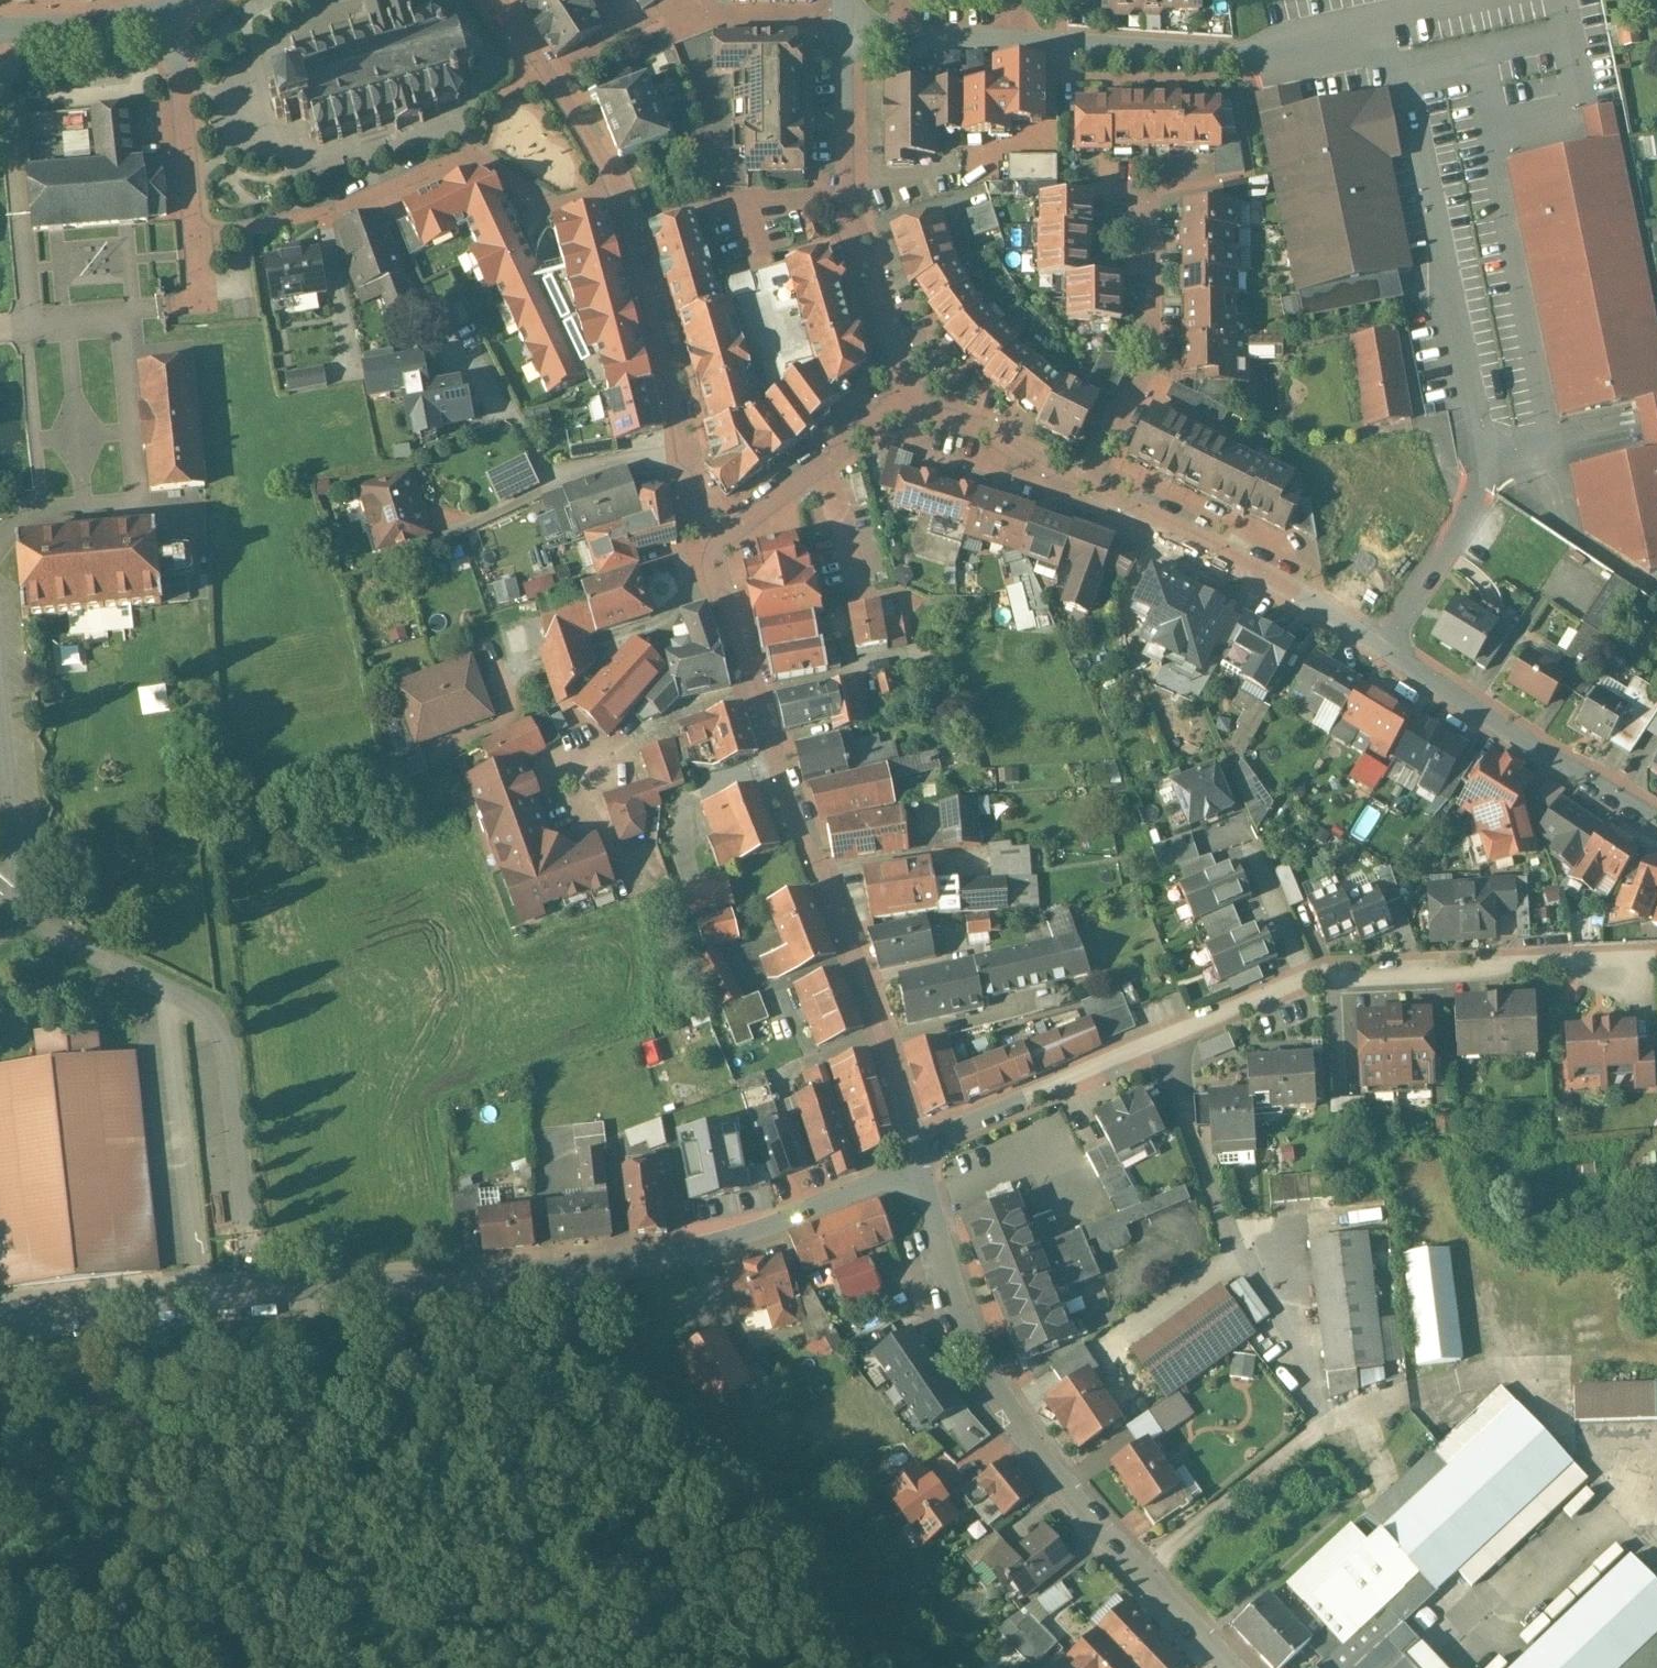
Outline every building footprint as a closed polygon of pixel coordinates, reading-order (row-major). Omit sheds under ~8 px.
[(316,141),(318,141),(319,146),(323,145),(322,139),(337,135),(339,140),(343,139),(342,134),(357,129),(358,135),(363,133),(361,128),(376,124),(378,129),(382,128),(380,122),(395,118),(397,125),(395,129),(398,131),(400,127),(419,121),(423,124),(425,120),(421,118),(419,111),(434,107),(435,112),(440,111),(438,106),(455,101),(457,105),(461,102),(458,98),(461,92),(467,93),(467,88),(462,88),(460,81),(464,78),(462,74),(468,73),(471,77),(474,74),(471,70),(476,59),(482,59),(483,55),(477,54),(474,42),(478,39),(475,35),(471,39),(460,33),(460,27),(456,27),(456,32),(449,34),(450,29),(444,29),(443,23),(447,19),(444,15),(440,19),(434,16),(434,10),(430,10),(430,15),(413,20),(412,14),(410,15),(406,1),(406,0),(403,0),(369,10),(364,7),(362,11),(367,13),(370,27),(369,27),(370,33),(355,37),(354,31),(349,33),(351,38),(336,42),(334,37),(330,38),(332,44),(317,48),(315,42),(311,44),(312,49),(297,54),(296,48),(291,49),(293,55),(291,55),(292,56),(286,58),(287,62),(293,61),(298,78),(296,79),(297,84),(282,89),(281,83),(276,85),(277,90),(275,90),(276,93),(270,94),(272,99),(277,97),(282,113),(276,114),(278,119),(283,118),(284,119),(285,119),(287,124),(292,123),(290,117),(300,114),(302,119),(303,122),(306,121),(311,120),(315,135),(309,137),(311,141),(316,140),(316,141)] [(406,1),(410,15),(412,14),(413,20),(430,15),(430,10),(427,0),(406,0),(406,1)] [(523,10),(524,9),(535,26),(533,27),(544,42),(545,41),(557,59),(602,29),(594,16),(595,15),(586,0),(516,0),(523,10)] [(643,11),(644,11),(643,10),(652,4),(652,5),(658,0),(636,0),(643,11)] [(1104,11),(1200,11),(1200,0),(1104,0),(1104,11)] [(1633,43),(1633,29),(1616,29),(1616,43),(1633,43)] [(798,36),(714,37),(714,75),(732,74),(734,151),(745,151),(745,153),(748,153),(748,134),(761,134),(761,174),(804,174),(804,124),(799,124),(798,73),(803,73),(802,47),(798,47),(798,36)] [(1043,58),(995,58),(995,84),(961,85),(962,132),(991,132),(991,121),(1031,121),(1031,110),(1043,110),(1043,58)] [(646,81),(634,86),(629,74),(596,87),(600,99),(598,100),(620,159),(674,137),(669,125),(664,127),(646,81)] [(961,84),(886,85),(886,103),(885,103),(885,128),(887,128),(887,166),(914,166),(914,156),(935,156),(935,128),(942,128),(946,132),(962,132),(961,85),(961,84)] [(1388,92),(1301,109),(1297,87),(1281,90),(1257,95),(1303,319),(1404,298),(1399,271),(1412,269),(1390,164),(1402,161),(1388,92)] [(1122,96),(1108,96),(1108,101),(1076,101),(1076,152),(1111,152),(1111,148),(1149,148),(1149,97),(1122,97),(1122,96)] [(1220,102),(1181,102),(1181,97),(1149,97),(1149,148),(1179,148),(1179,150),(1220,150),(1220,102)] [(1047,101),(1046,120),(1060,120),(1060,101),(1047,101)] [(131,105),(94,109),(99,164),(136,160),(131,105)] [(1535,178),(1534,172),(1514,176),(1515,182),(1513,182),(1561,415),(1635,399),(1646,451),(1572,466),(1585,529),(1649,573),(1656,571),(1656,336),(1610,106),(1584,111),(1595,166),(1535,178)] [(63,132),(65,156),(91,154),(89,130),(63,132)] [(49,142),(37,144),(39,168),(52,167),(49,142)] [(1057,155),(1008,156),(1009,182),(1057,182),(1057,155)] [(99,164),(29,170),(34,231),(148,221),(148,217),(166,215),(161,161),(143,163),(142,160),(136,160),(99,164)] [(588,373),(563,263),(537,270),(506,203),(505,200),(500,202),(492,185),(496,183),(495,180),(491,182),(488,176),(476,168),(403,203),(412,223),(411,224),(420,244),(423,243),(425,248),(426,248),(424,242),(454,228),(457,234),(459,233),(456,227),(466,222),(478,247),(469,251),(470,253),(474,251),(482,268),(470,273),(471,276),(483,270),(491,287),(487,289),(488,291),(497,287),(512,319),(518,316),(524,328),(518,331),(526,350),(535,346),(540,357),(526,364),(527,366),(541,359),(547,371),(539,375),(548,395),(576,382),(575,381),(588,375),(588,373)] [(1249,178),(1250,195),(1269,194),(1268,177),(1249,178)] [(1247,181),(1223,185),(1223,205),(1234,205),(1248,205),(1247,181)] [(1092,195),(1041,195),(1041,225),(1035,225),(1035,251),(1039,251),(1039,276),(1068,276),(1069,320),(1121,320),(1120,276),(1090,276),(1090,226),(1092,226),(1092,195)] [(991,203),(966,211),(974,238),(999,230),(991,203)] [(1223,205),(1184,205),(1185,228),(1232,228),(1235,228),(1234,205),(1223,205)] [(563,263),(588,373),(602,366),(609,393),(605,395),(606,397),(651,380),(613,237),(605,206),(586,211),(586,209),(562,216),(562,217),(551,220),(552,222),(563,263)] [(816,212),(802,216),(809,241),(823,237),(816,212)] [(694,214),(656,225),(651,226),(678,316),(720,304),(709,267),(711,267),(707,251),(706,250),(704,251),(698,230),(694,214)] [(381,215),(337,228),(344,270),(350,268),(357,288),(358,287),(359,290),(379,283),(393,322),(417,313),(381,215)] [(940,215),(893,230),(911,285),(917,282),(955,263),(969,256),(964,239),(949,243),(940,215)] [(1185,228),(1182,228),(1182,250),(1185,250),(1232,250),(1232,228),(1185,228)] [(756,453),(754,476),(763,469),(769,470),(774,466),(775,461),(807,437),(812,438),(817,434),(817,428),(812,422),(851,392),(844,382),(867,365),(860,340),(863,336),(861,330),(856,328),(852,329),(838,283),(843,282),(846,278),(844,271),(839,269),(835,271),(832,263),(833,262),(829,250),(786,263),(816,366),(760,404),(763,422),(748,432),(756,453)] [(1232,250),(1185,250),(1185,272),(1232,272),(1235,272),(1235,250),(1232,250)] [(318,251),(266,259),(273,303),(326,294),(318,251)] [(786,263),(725,281),(730,299),(731,301),(760,404),(816,366),(786,263)] [(955,263),(917,282),(932,306),(929,307),(930,309),(931,308),(947,330),(945,332),(965,355),(967,353),(987,372),(984,375),(1007,395),(1034,362),(1014,346),(1018,342),(998,323),(996,325),(980,308),(982,306),(981,305),(980,305),(966,286),(968,285),(955,263)] [(1185,272),(1182,272),(1182,294),(1185,294),(1232,294),(1232,272),(1185,272)] [(1232,294),(1185,294),(1185,336),(1181,336),(1181,338),(1182,338),(1235,337),(1235,294),(1232,294)] [(763,422),(760,404),(731,301),(720,304),(678,316),(678,317),(680,317),(690,352),(688,353),(699,390),(701,390),(711,424),(704,426),(705,428),(707,436),(741,437),(748,432),(763,422)] [(1395,329),(1351,337),(1366,427),(1410,419),(1395,329)] [(1235,337),(1182,338),(1182,373),(1205,373),(1204,382),(1205,382),(1232,382),(1248,381),(1247,379),(1247,337),(1235,337)] [(421,358),(366,368),(371,398),(405,392),(426,388),(421,358)] [(1007,395),(1005,396),(1018,407),(1024,400),(1042,416),(1063,384),(1035,360),(1007,395)] [(192,361),(140,366),(144,408),(140,408),(144,449),(148,448),(152,490),(205,485),(192,361)] [(320,371),(304,374),(307,387),(322,385),(320,371)] [(651,380),(606,397),(617,440),(664,428),(654,379),(651,380)] [(1075,428),(1066,380),(1042,416),(1036,425),(1069,441),(1075,428)] [(1066,380),(1075,428),(1081,431),(1098,396),(1066,380)] [(426,388),(405,392),(412,431),(465,421),(458,382),(457,382),(457,383),(426,388)] [(1197,395),(1173,382),(1165,398),(1194,412),(1202,397),(1197,395)] [(1232,382),(1205,382),(1204,382),(1197,395),(1202,397),(1228,411),(1232,403),(1232,382)] [(1192,427),(1152,407),(1129,454),(1162,471),(1161,474),(1173,480),(1174,478),(1206,495),(1230,448),(1192,429),(1192,427)] [(756,453),(748,432),(741,437),(707,436),(710,444),(709,445),(709,446),(710,446),(714,460),(713,461),(714,462),(705,469),(726,497),(739,487),(740,488),(741,487),(741,486),(754,476),(756,453)] [(1266,465),(1230,448),(1206,495),(1233,508),(1232,510),(1244,515),(1246,511),(1284,531),(1287,525),(1300,501),(1299,494),(1288,489),(1294,476),(1267,463),(1266,465)] [(525,460),(483,480),(497,509),(539,489),(525,460)] [(641,512),(626,468),(595,478),(610,523),(641,512)] [(960,487),(938,480),(939,478),(922,472),(921,475),(903,469),(895,494),(897,495),(894,507),(924,516),(967,530),(978,494),(977,493),(978,490),(961,484),(960,487)] [(409,475),(376,486),(380,498),(361,504),(368,527),(373,525),(380,547),(427,532),(409,475)] [(610,523),(595,478),(564,488),(580,533),(610,523)] [(1385,489),(1372,517),(1371,517),(1354,553),(1396,572),(1413,537),(1393,528),(1406,499),(1385,489)] [(646,519),(587,538),(599,577),(637,564),(633,551),(675,540),(673,521),(672,521),(668,491),(641,498),(646,519)] [(1034,511),(978,494),(967,530),(965,536),(1009,550),(1021,553),(1033,515),(1034,511)] [(1310,499),(1300,501),(1287,525),(1316,539),(1310,499)] [(1072,529),(1033,515),(1021,553),(1023,558),(1058,571),(1061,563),(1076,569),(1100,578),(1103,568),(1113,540),(1114,539),(1073,524),(1072,529)] [(967,530),(924,516),(921,528),(923,533),(927,534),(922,553),(954,563),(953,567),(955,567),(964,536),(965,536),(967,530)] [(156,526),(18,540),(25,617),(163,604),(160,571),(159,560),(156,526)] [(796,535),(756,544),(760,562),(743,566),(744,568),(749,586),(746,587),(755,625),(757,625),(814,615),(823,613),(814,571),(811,572),(808,555),(800,556),(796,538),(797,538),(796,535)] [(1139,555),(1113,540),(1103,568),(1124,580),(1126,578),(1139,555)] [(1021,553),(1009,550),(1007,554),(1013,580),(1018,579),(1031,575),(1023,558),(1021,553)] [(1157,566),(1139,555),(1126,578),(1135,583),(1145,588),(1157,566)] [(175,558),(174,558),(174,559),(168,559),(159,560),(160,571),(185,569),(187,569),(186,557),(175,558)] [(1058,571),(1023,558),(1031,575),(1041,595),(1058,587),(1058,571)] [(1585,571),(1573,563),(1564,575),(1576,583),(1585,571)] [(1202,592),(1158,566),(1145,588),(1142,594),(1143,595),(1167,609),(1184,619),(1185,619),(1202,592)] [(185,569),(160,571),(163,604),(188,601),(185,569)] [(1100,578),(1076,569),(1064,604),(1087,613),(1100,578)] [(575,602),(571,588),(537,598),(547,647),(540,650),(559,705),(576,697),(571,687),(595,664),(586,636),(651,616),(637,571),(583,589),(586,599),(575,602)] [(1041,595),(1031,575),(1018,579),(1027,617),(1048,612),(1041,595)] [(1613,575),(1581,622),(1583,624),(1606,639),(1638,592),(1613,575)] [(517,576),(493,582),(497,601),(522,596),(517,576)] [(1135,583),(1123,603),(1135,610),(1143,595),(1142,594),(1145,588),(1135,583)] [(1245,617),(1202,592),(1185,619),(1184,619),(1176,631),(1187,638),(1202,648),(1220,659),(1245,617)] [(1482,617),(1455,601),(1447,614),(1448,614),(1434,637),(1473,661),(1475,661),(1487,642),(1497,626),(1482,617)] [(880,603),(849,609),(856,650),(887,645),(886,639),(883,620),(880,603)] [(706,605),(682,614),(675,625),(678,641),(664,645),(671,673),(646,701),(661,716),(679,699),(730,686),(717,633),(716,633),(706,605)] [(1184,619),(1167,609),(1156,627),(1150,625),(1142,666),(1144,665),(1163,659),(1176,631),(1184,619)] [(1513,628),(1499,619),(1500,617),(1487,609),(1482,617),(1497,626),(1487,642),(1499,649),(1513,628)] [(814,615),(757,625),(762,653),(823,642),(823,641),(818,642),(814,615)] [(906,616),(883,620),(886,639),(909,636),(906,616)] [(1141,618),(1131,616),(1128,634),(1139,635),(1141,618)] [(1294,647),(1248,620),(1231,649),(1253,661),(1243,678),(1268,693),(1294,647)] [(1606,639),(1583,624),(1565,655),(1587,668),(1606,639)] [(1163,659),(1173,665),(1174,665),(1187,638),(1176,631),(1163,659)] [(669,669),(635,638),(578,699),(612,732),(669,669)] [(1136,642),(1127,641),(1126,653),(1135,654),(1136,642)] [(823,642),(762,653),(762,654),(766,653),(772,681),(773,680),(828,671),(828,670),(841,668),(839,658),(826,660),(823,642)] [(1487,642),(1475,661),(1473,661),(1473,662),(1485,670),(1499,649),(1487,642)] [(1556,670),(1527,652),(1509,682),(1547,705),(1560,684),(1565,675),(1556,670)] [(1587,668),(1565,655),(1556,670),(1565,675),(1560,684),(1571,692),(1587,668)] [(1359,683),(1312,656),(1289,697),(1319,714),(1323,708),(1339,718),(1359,683)] [(1163,659),(1144,665),(1147,677),(1167,672),(1173,665),(1163,659)] [(471,660),(397,688),(412,731),(416,742),(417,742),(491,714),(471,660)] [(889,673),(878,676),(884,696),(894,693),(889,673)] [(1635,678),(1620,702),(1627,706),(1626,708),(1651,723),(1656,714),(1656,691),(1635,678)] [(853,680),(777,697),(785,731),(800,728),(800,727),(843,717),(864,712),(860,693),(856,694),(853,680)] [(144,713),(170,710),(167,685),(141,688),(144,713)] [(1410,714),(1362,685),(1342,718),(1341,718),(1340,719),(1360,731),(1372,738),(1389,748),(1410,714)] [(1620,702),(1597,688),(1576,723),(1608,742),(1609,740),(1626,708),(1627,706),(1620,702)] [(742,702),(706,715),(678,724),(682,734),(681,735),(682,739),(683,739),(687,748),(712,739),(720,764),(757,753),(742,702)] [(1626,708),(1609,740),(1631,753),(1651,723),(1626,708)] [(1360,731),(1340,719),(1330,736),(1350,747),(1360,731)] [(1466,746),(1419,719),(1395,758),(1426,777),(1421,785),(1437,795),(1438,795),(1452,771),(1466,746)] [(482,745),(496,773),(497,774),(520,761),(544,748),(530,721),(482,745)] [(416,742),(412,731),(393,738),(399,755),(385,761),(392,788),(428,770),(417,742),(416,742)] [(839,734),(795,745),(805,784),(812,783),(812,782),(848,773),(848,772),(844,756),(839,736),(840,736),(839,734)] [(1389,748),(1372,738),(1367,748),(1383,758),(1389,748)] [(674,740),(641,751),(651,780),(604,796),(621,842),(643,834),(645,817),(643,811),(661,805),(658,794),(684,785),(674,740)] [(880,747),(844,756),(848,772),(884,764),(881,750),(880,747)] [(895,747),(881,750),(884,764),(898,760),(895,747)] [(937,752),(886,764),(886,767),(888,767),(890,779),(897,777),(898,778),(941,768),(937,752)] [(1388,770),(1363,755),(1350,776),(1372,791),(1380,778),(1382,779),(1388,770)] [(1472,788),(1461,805),(1472,812),(1522,799),(1519,795),(1530,778),(1493,755),(1472,788)] [(1463,777),(1461,781),(1472,788),(1488,762),(1477,755),(1463,777)] [(596,838),(568,848),(549,839),(534,797),(538,795),(532,780),(528,782),(520,761),(497,774),(496,773),(491,774),(490,770),(470,777),(479,804),(483,803),(495,837),(492,838),(505,873),(507,872),(524,917),(543,910),(541,906),(562,898),(564,902),(585,895),(586,897),(614,887),(596,838)] [(1273,804),(1242,761),(1233,775),(1257,829),(1273,804)] [(886,767),(809,785),(819,820),(895,804),(890,779),(888,767),(886,767)] [(1238,819),(1217,770),(1171,789),(1192,838),(1238,819)] [(1452,771),(1438,795),(1437,795),(1432,804),(1440,810),(1448,801),(1449,801),(1461,781),(1463,777),(1452,771)] [(755,784),(703,803),(715,836),(707,839),(719,868),(779,845),(755,784)] [(1126,786),(1117,786),(1118,801),(1127,801),(1126,786)] [(1522,799),(1472,812),(1479,838),(1464,842),(1467,853),(1469,852),(1473,868),(1537,851),(1522,799)] [(1601,828),(1559,799),(1537,831),(1556,844),(1551,852),(1573,868),(1601,828)] [(976,800),(939,804),(944,850),(980,846),(976,800)] [(903,810),(828,822),(835,863),(902,852),(907,846),(903,810)] [(1604,824),(1569,877),(1564,874),(1557,875),(1561,889),(1572,895),(1579,882),(1594,889),(1605,873),(1617,881),(1640,848),(1604,824)] [(1025,848),(1013,849),(1010,843),(989,845),(992,880),(1006,880),(1009,910),(1037,908),(1035,880),(1028,881),(1025,848)] [(1649,851),(1634,884),(1628,882),(1617,909),(1618,909),(1644,919),(1645,919),(1650,905),(1656,908),(1656,853),(1650,850),(1649,852),(1649,851)] [(928,861),(863,871),(871,920),(938,909),(934,884),(930,863),(928,861)] [(1236,862),(1179,886),(1194,923),(1252,899),(1236,862)] [(1287,866),(1275,871),(1280,884),(1293,878),(1287,866)] [(1401,899),(1390,868),(1376,873),(1380,883),(1375,885),(1384,906),(1401,899)] [(727,875),(674,888),(681,918),(735,905),(727,875)] [(1302,902),(1293,878),(1280,884),(1290,907),(1302,902)] [(1514,879),(1481,880),(1481,887),(1490,887),(1491,907),(1515,906),(1514,879)] [(992,880),(934,884),(938,909),(939,915),(1009,910),(1006,880),(992,880)] [(1339,885),(1307,899),(1325,944),(1356,931),(1357,930),(1343,898),(1344,897),(1339,885)] [(1344,897),(1343,898),(1357,930),(1356,931),(1361,943),(1393,929),(1384,906),(1375,885),(1344,897)] [(808,887),(768,903),(786,949),(760,958),(768,979),(779,978),(835,957),(808,887)] [(1481,887),(1430,890),(1431,910),(1440,910),(1442,938),(1492,935),(1491,907),(1490,887),(1481,887)] [(973,961),(899,977),(908,1025),(984,1008),(982,1000),(998,996),(998,995),(1091,974),(1077,935),(1075,936),(1064,906),(1044,913),(1048,926),(1053,942),(1028,947),(973,960),(973,961)] [(1644,919),(1618,909),(1615,917),(1605,913),(1605,914),(1602,927),(1644,919)] [(732,911),(688,923),(694,951),(739,939),(732,911)] [(1605,914),(1595,911),(1591,930),(1602,927),(1605,914)] [(989,916),(966,918),(968,935),(990,933),(989,916)] [(927,919),(868,932),(880,970),(935,958),(927,919)] [(1262,923),(1204,947),(1220,984),(1278,960),(1262,923)] [(1048,926),(1025,931),(1028,947),(1053,942),(1048,926)] [(741,997),(716,951),(696,962),(721,1008),(741,997)] [(839,967),(795,985),(819,1046),(863,1029),(839,967)] [(1119,988),(1082,1002),(1089,1020),(1126,1005),(1119,988)] [(759,993),(743,999),(741,997),(721,1008),(731,1034),(769,1019),(759,993)] [(1489,1001),(1457,1002),(1459,1057),(1535,1053),(1532,999),(1502,1000),(1502,999),(1489,1000),(1489,1001)] [(1401,1015),(1400,1012),(1387,1012),(1387,1016),(1359,1017),(1362,1087),(1432,1084),(1429,1014),(1401,1015)] [(1083,1023),(1021,1048),(1033,1077),(1093,1051),(1083,1023)] [(1598,1024),(1598,1025),(1592,1025),(1592,1028),(1585,1029),(1585,1025),(1583,1025),(1583,1029),(1566,1030),(1569,1079),(1602,1077),(1602,1090),(1605,1090),(1605,1076),(1635,1074),(1634,1066),(1636,1066),(1635,1048),(1633,1026),(1617,1027),(1617,1023),(1614,1023),(1614,1027),(1607,1027),(1607,1025),(1601,1025),(1601,1024),(1598,1024)] [(36,1034),(39,1064),(0,1068),(0,1289),(158,1272),(133,1053),(100,1057),(97,1028),(36,1034)] [(1206,1060),(1236,1049),(1231,1033),(1200,1044),(1206,1060)] [(947,1038),(903,1048),(924,1116),(966,1103),(955,1073),(958,1072),(947,1038)] [(958,1072),(955,1073),(966,1103),(1033,1077),(1021,1048),(958,1072)] [(1651,1048),(1635,1048),(1636,1066),(1634,1066),(1635,1074),(1636,1088),(1653,1087),(1651,1048)] [(868,1050),(828,1064),(856,1155),(896,1143),(868,1050)] [(1312,1055),(1284,1057),(1284,1052),(1274,1053),(1275,1058),(1247,1060),(1249,1092),(1250,1113),(1251,1113),(1316,1108),(1312,1055)] [(823,1067),(812,1071),(818,1089),(828,1086),(829,1086),(823,1067)] [(746,1079),(736,1083),(739,1089),(741,1093),(742,1093),(768,1085),(766,1077),(748,1083),(746,1079)] [(768,1085),(742,1093),(749,1114),(754,1131),(757,1131),(757,1129),(780,1121),(768,1085)] [(818,1089),(818,1090),(796,1097),(818,1165),(832,1159),(838,1178),(856,1172),(828,1086),(818,1089)] [(739,1089),(662,1118),(662,1119),(667,1144),(749,1114),(742,1093),(741,1093),(739,1089)] [(1249,1092),(1210,1095),(1212,1127),(1214,1154),(1254,1151),(1251,1113),(1250,1113),(1249,1092)] [(1142,1093),(1096,1117),(1109,1143),(1116,1156),(1162,1131),(1142,1093)] [(1334,1097),(1334,1109),(1366,1107),(1366,1095),(1334,1097)] [(1210,1096),(1194,1097),(1196,1128),(1212,1127),(1210,1096)] [(780,1121),(757,1129),(757,1131),(774,1178),(773,1178),(774,1180),(816,1165),(815,1164),(814,1164),(798,1115),(780,1121)] [(662,1119),(626,1132),(626,1131),(625,1131),(632,1148),(647,1143),(650,1151),(667,1144),(662,1119)] [(603,1123),(573,1127),(576,1153),(602,1150),(607,1149),(603,1123)] [(1116,1156),(1109,1143),(1086,1155),(1098,1177),(1121,1165),(1116,1156)] [(602,1150),(579,1153),(584,1192),(606,1189),(602,1150)] [(657,1166),(644,1167),(644,1165),(642,1165),(643,1167),(627,1169),(627,1167),(626,1167),(626,1169),(623,1170),(626,1196),(626,1197),(627,1209),(628,1209),(631,1235),(648,1233),(648,1235),(667,1233),(663,1197),(661,1197),(657,1166)] [(1121,1165),(1098,1177),(1110,1200),(1133,1188),(1121,1165)] [(531,1166),(520,1171),(521,1183),(532,1181),(531,1166)] [(1334,1173),(1269,1179),(1271,1204),(1336,1198),(1334,1173)] [(765,1176),(682,1192),(689,1227),(773,1211),(765,1176)] [(479,1186),(453,1195),(456,1222),(482,1218),(481,1213),(482,1213),(479,1186)] [(1184,1186),(1081,1229),(1086,1243),(1190,1199),(1184,1186)] [(585,1201),(547,1205),(552,1244),(612,1237),(606,1189),(584,1192),(585,1201)] [(1025,1222),(1015,1197),(964,1218),(1021,1356),(1072,1335),(1061,1307),(1025,1222)] [(878,1202),(790,1234),(791,1236),(804,1272),(830,1263),(855,1253),(891,1240),(878,1202)] [(482,1213),(481,1213),(482,1218),(485,1252),(532,1247),(528,1208),(482,1213)] [(1081,1229),(1044,1245),(1033,1219),(1025,1222),(1061,1307),(1082,1298),(1077,1285),(1100,1275),(1086,1243),(1081,1229)] [(1366,1234),(1310,1241),(1330,1399),(1384,1381),(1366,1234)] [(1440,1250),(1404,1255),(1418,1366),(1454,1361),(1440,1250)] [(855,1253),(830,1263),(844,1302),(879,1288),(869,1259),(859,1263),(855,1253)] [(804,1275),(787,1280),(780,1258),(729,1272),(741,1315),(768,1307),(774,1329),(804,1320),(826,1314),(804,1275)] [(879,1288),(844,1302),(849,1316),(884,1302),(879,1288)] [(1166,1307),(1124,1338),(1168,1399),(1174,1394),(1249,1340),(1227,1310),(1189,1338),(1166,1307)] [(826,1314),(804,1320),(809,1339),(836,1332),(826,1314)] [(913,1327),(872,1354),(891,1383),(932,1357),(913,1327)] [(719,1328),(679,1352),(691,1372),(690,1377),(695,1385),(699,1387),(706,1399),(726,1388),(729,1394),(748,1384),(750,1382),(745,1372),(719,1328)] [(932,1357),(891,1383),(908,1408),(949,1382),(932,1357)] [(758,1364),(745,1372),(750,1382),(748,1384),(758,1402),(777,1392),(758,1364)] [(1086,1373),(1048,1399),(1048,1400),(1047,1401),(1058,1418),(1060,1417),(1061,1418),(1064,1415),(1084,1445),(1112,1426),(1113,1427),(1119,1423),(1086,1373)] [(949,1382),(908,1408),(923,1432),(964,1406),(949,1382)] [(1655,1384),(1574,1386),(1575,1422),(1656,1420),(1656,1383),(1655,1383),(1655,1384)] [(1423,1638),(1419,1634),(1415,1638),(1401,1623),(1457,1570),(1472,1586),(1546,1517),(1531,1501),(1571,1463),(1517,1405),(1517,1404),(1501,1387),(1476,1411),(1458,1392),(1436,1412),(1454,1432),(1272,1602),(1310,1642),(1309,1643),(1324,1659),(1315,1667),(1621,1667),(1656,1633),(1656,1584),(1630,1556),(1618,1568),(1593,1541),(1568,1565),(1576,1573),(1480,1665),(1440,1621),(1423,1638)] [(1168,1399),(1147,1414),(1162,1436),(1190,1417),(1174,1394),(1168,1399)] [(1147,1440),(1112,1463),(1143,1510),(1144,1510),(1179,1486),(1147,1440)] [(1006,1459),(984,1477),(980,1472),(958,1489),(973,1508),(974,1507),(990,1526),(1004,1515),(1005,1516),(1033,1493),(1006,1459)] [(944,1500),(923,1470),(889,1495),(924,1543),(957,1518),(944,1500)] [(1179,1486),(1144,1510),(1154,1526),(1180,1509),(1182,1510),(1193,1503),(1191,1501),(1189,1503),(1179,1486)] [(973,1508),(958,1489),(944,1500),(958,1518),(957,1518),(958,1520),(973,1508)] [(996,1533),(963,1557),(973,1570),(984,1562),(1004,1587),(1006,1586),(1005,1584),(1010,1580),(1024,1598),(1026,1596),(1024,1594),(1067,1559),(1069,1561),(1071,1560),(1045,1529),(1013,1555),(996,1533)] [(1027,1604),(1038,1621),(1075,1597),(1064,1580),(1027,1604)] [(1267,1596),(1234,1627),(1273,1667),(1282,1667),(1309,1643),(1310,1642),(1272,1602),(1267,1596)] [(1134,1612),(1106,1639),(1133,1667),(1134,1667),(1172,1667),(1180,1660),(1134,1612)] [(1058,1644),(1031,1615),(1017,1629),(1020,1632),(1045,1657),(1058,1644)] [(1020,1632),(1008,1643),(1024,1659),(1032,1667),(1034,1667),(1045,1657),(1020,1632)] [(1621,1667),(1656,1667),(1656,1633),(1621,1667)] [(1076,1667),(1133,1667),(1106,1639),(1076,1667)] [(1014,1667),(1032,1667),(1024,1659),(1014,1667)]
